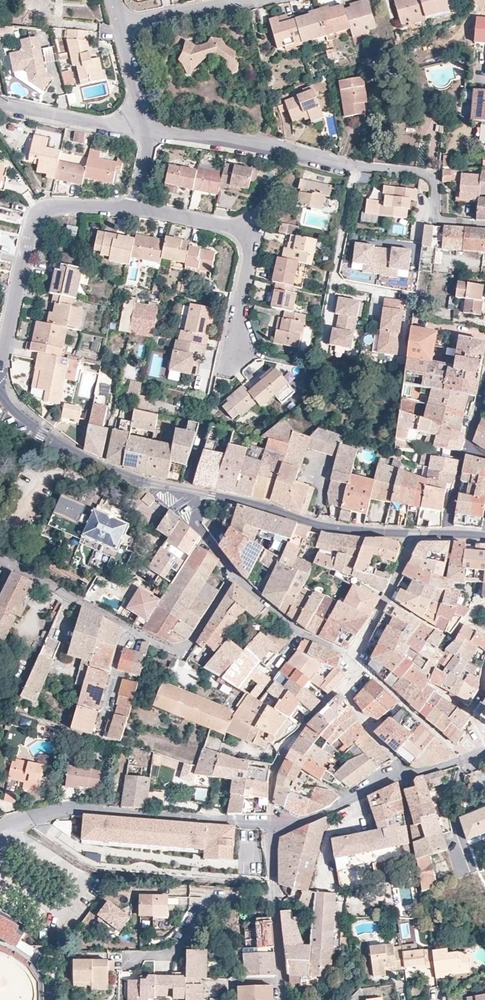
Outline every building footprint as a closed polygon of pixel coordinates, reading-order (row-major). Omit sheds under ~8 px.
[(345,10),(351,29),(352,35),(369,30),(376,28),(368,0),(364,0),(360,1),(361,5),(351,8),(345,10)] [(401,25),(425,18),(420,0),(394,0),(401,25)] [(425,18),(449,11),(446,0),(420,0),(425,18)] [(329,8),(318,11),(325,33),(334,30),(335,34),(351,29),(345,10),(343,6),(336,8),(337,13),(331,15),(329,10),(329,8)] [(301,42),(302,43),(316,39),(315,36),(325,33),(318,11),(309,14),(310,16),(311,20),(304,22),(303,18),(295,20),(301,42)] [(279,18),(270,20),(278,48),(285,46),(301,42),(295,20),(294,17),(288,19),(280,21),(279,18)] [(409,26),(426,21),(425,18),(408,23),(409,26)] [(484,20),(479,20),(475,54),(481,54),(482,45),(484,45),(484,20)] [(352,35),(353,38),(370,33),(369,30),(352,35)] [(38,35),(20,38),(21,45),(18,51),(9,52),(13,71),(22,69),(27,73),(29,82),(43,89),(52,74),(46,70),(45,70),(42,70),(41,66),(44,66),(38,35)] [(195,46),(186,40),(178,61),(183,66),(187,75),(190,75),(195,68),(204,60),(214,56),(220,57),(227,62),(226,67),(230,71),(232,74),(237,72),(239,65),(234,60),(236,53),(226,46),(222,39),(211,37),(210,38),(209,39),(207,43),(205,44),(202,45),(196,45),(195,46)] [(86,41),(67,39),(73,66),(76,66),(79,80),(89,79),(90,82),(104,80),(101,66),(93,68),(86,41)] [(286,50),(303,45),(302,43),(301,42),(285,46),(286,50)] [(68,55),(58,57),(61,69),(70,67),(68,55)] [(60,74),(65,88),(75,84),(70,70),(60,74)] [(363,78),(340,82),(346,117),(365,114),(363,100),(367,100),(363,78)] [(285,102),(285,103),(288,110),(291,118),(307,112),(310,119),(312,123),(324,118),(313,90),(285,102)] [(469,91),(466,121),(479,122),(484,123),(484,99),(483,99),(484,92),(472,91),(469,91)] [(58,109),(68,107),(67,104),(75,102),(73,94),(56,98),(58,109)] [(288,110),(285,103),(278,106),(280,113),(288,110)] [(305,121),(310,119),(307,112),(291,118),(293,123),(304,118),(305,121)] [(85,134),(75,132),(73,141),(83,143),(85,134)] [(47,138),(34,135),(29,158),(34,159),(39,160),(36,172),(47,174),(46,178),(55,179),(59,160),(61,150),(45,147),(47,138)] [(86,166),(84,178),(97,180),(112,183),(115,172),(120,173),(124,157),(118,156),(117,161),(100,158),(101,150),(90,148),(86,166)] [(443,156),(443,171),(456,171),(455,156),(443,156)] [(86,166),(59,160),(55,179),(66,182),(82,185),(84,178),(86,166)] [(258,171),(225,164),(223,173),(220,187),(228,189),(229,185),(249,189),(251,181),(256,182),(258,171)] [(197,171),(169,166),(165,185),(193,191),(194,189),(197,171)] [(223,173),(198,168),(197,171),(194,189),(218,194),(220,187),(223,173)] [(479,200),(482,171),(483,169),(477,169),(477,175),(461,175),(459,199),(479,200)] [(456,171),(443,171),(442,182),(457,182),(455,202),(479,203),(479,200),(459,199),(461,175),(462,171),(456,171)] [(482,171),(479,200),(479,203),(477,220),(484,221),(484,172),(482,171)] [(332,186),(300,180),(298,189),(301,189),(298,200),(294,199),(293,205),(322,211),(326,196),(330,197),(332,186)] [(405,198),(411,199),(416,200),(417,189),(384,186),(383,196),(385,196),(385,202),(368,200),(366,214),(407,218),(408,209),(409,205),(405,204),(405,198)] [(279,233),(291,235),(295,236),(298,227),(281,223),(279,233)] [(78,228),(68,225),(66,232),(76,234),(78,228)] [(428,226),(424,226),(422,242),(421,247),(463,251),(465,229),(428,226)] [(465,229),(463,251),(483,253),(484,240),(484,231),(465,229)] [(104,241),(97,239),(94,250),(102,252),(101,255),(110,257),(109,261),(129,265),(131,258),(135,240),(119,236),(118,241),(114,240),(115,235),(106,233),(104,241)] [(135,240),(131,258),(160,264),(161,259),(165,243),(165,241),(136,235),(135,240)] [(295,236),(291,235),(289,243),(291,243),(289,250),(284,248),(282,259),(298,262),(308,265),(311,254),(314,255),(317,241),(295,236)] [(170,244),(165,243),(161,259),(186,264),(189,247),(190,243),(172,239),(170,244)] [(408,272),(411,251),(407,250),(407,253),(403,253),(404,250),(391,248),(391,250),(374,247),(374,246),(366,245),(366,248),(363,247),(363,245),(355,244),(352,264),(369,266),(368,274),(379,276),(379,277),(393,278),(394,270),(408,272)] [(215,253),(189,247),(186,264),(185,267),(211,272),(215,253)] [(282,259),(278,258),(273,283),(277,283),(293,287),(298,262),(282,259)] [(432,263),(420,261),(419,270),(431,271),(432,263)] [(53,285),(51,294),(54,295),(73,299),(75,299),(81,270),(61,266),(60,271),(56,271),(54,280),(58,281),(57,286),(53,285)] [(189,284),(182,283),(181,291),(187,293),(189,284)] [(293,287),(277,283),(275,292),(276,293),(275,298),(274,298),(272,308),(285,311),(293,312),(296,295),(292,294),(294,287),(293,287)] [(480,286),(458,283),(456,298),(466,299),(464,314),(481,315),(482,301),(478,301),(480,286)] [(50,313),(48,324),(67,328),(77,330),(82,309),(71,306),(73,299),(54,295),(52,303),(56,304),(54,313),(50,313)] [(330,332),(328,338),(331,339),(330,346),(351,350),(355,326),(360,303),(338,299),(336,301),(334,311),(335,314),(338,315),(336,330),(333,330),(330,332)] [(404,302),(385,300),(382,318),(390,319),(389,322),(388,322),(387,329),(381,328),(379,346),(398,348),(404,302)] [(152,335),(158,307),(134,302),(129,332),(152,336),(152,335)] [(180,331),(178,341),(206,347),(211,328),(208,325),(206,324),(207,320),(210,320),(213,318),(215,310),(190,304),(185,332),(180,331)] [(293,312),(285,311),(280,331),(277,330),(274,343),(298,348),(305,315),(293,312)] [(39,353),(61,358),(67,328),(48,324),(37,322),(33,343),(29,342),(27,350),(39,353)] [(404,385),(422,388),(432,390),(477,398),(484,352),(484,342),(459,337),(458,343),(437,339),(438,333),(411,328),(404,385)] [(178,341),(177,340),(171,371),(191,375),(195,357),(204,359),(206,347),(178,341)] [(61,358),(39,353),(36,370),(41,371),(37,389),(50,392),(48,402),(60,404),(69,359),(61,358)] [(276,370),(250,392),(258,402),(262,406),(275,395),(288,384),(276,370)] [(142,382),(143,380),(130,377),(127,392),(139,395),(142,382)] [(295,392),(288,384),(275,395),(281,403),(295,392)] [(422,388),(404,385),(401,398),(415,402),(418,403),(422,388)] [(241,417),(258,402),(250,392),(245,387),(238,392),(237,391),(221,405),(232,419),(239,414),(241,417)] [(428,405),(464,414),(468,402),(472,403),(473,403),(476,402),(477,398),(432,390),(428,405)] [(138,402),(139,395),(127,392),(124,400),(138,402)] [(139,395),(138,402),(136,411),(143,412),(146,397),(139,395)] [(413,417),(415,402),(401,398),(399,411),(413,417)] [(65,404),(62,417),(79,420),(81,408),(65,404)] [(424,420),(459,433),(464,414),(428,405),(424,420)] [(136,411),(135,410),(132,424),(131,429),(154,435),(158,415),(143,412),(136,411)] [(399,411),(396,439),(407,442),(415,444),(418,432),(437,436),(434,447),(461,451),(464,442),(466,435),(459,433),(424,420),(413,417),(399,411)] [(84,449),(84,450),(96,455),(102,458),(108,429),(101,428),(103,420),(91,417),(84,449)] [(473,442),(476,445),(483,449),(484,450),(484,419),(482,418),(473,442)] [(264,457),(251,497),(271,501),(289,445),(273,441),(289,427),(284,420),(278,425),(263,437),(261,438),(269,440),(264,457)] [(130,434),(131,429),(132,424),(121,422),(118,432),(130,434)] [(173,447),(168,480),(174,481),(181,483),(199,424),(189,422),(187,432),(176,430),(173,447)] [(221,429),(212,427),(207,442),(216,444),(217,443),(221,429)] [(234,427),(233,432),(234,432),(252,436),(253,431),(234,427)] [(234,432),(233,432),(229,431),(221,429),(217,443),(230,447),(234,432)] [(114,431),(107,460),(116,464),(123,467),(129,437),(130,434),(118,432),(114,431)] [(271,501),(301,514),(309,487),(295,482),(310,438),(294,432),(289,445),(271,501)] [(129,437),(123,467),(133,471),(143,475),(146,475),(152,442),(129,437)] [(152,442),(146,475),(157,478),(168,480),(173,447),(152,442)] [(216,444),(207,442),(204,452),(213,454),(216,444)] [(331,481),(348,486),(351,476),(358,451),(357,450),(358,444),(353,443),(352,448),(342,445),(341,444),(331,481)] [(227,456),(216,490),(226,492),(234,494),(245,458),(247,451),(230,447),(227,456)] [(204,452),(194,485),(208,488),(216,490),(227,456),(213,454),(204,452)] [(422,453),(420,466),(423,467),(428,468),(428,471),(455,476),(458,466),(459,462),(449,460),(450,456),(443,455),(442,459),(431,457),(425,453),(422,453)] [(245,458),(234,494),(251,497),(264,457),(260,456),(258,462),(245,458)] [(466,496),(484,500),(484,462),(476,460),(466,457),(461,482),(468,484),(466,496)] [(374,482),(370,499),(391,503),(399,470),(379,463),(374,482)] [(423,467),(420,478),(427,481),(426,488),(446,492),(444,498),(447,499),(448,494),(449,490),(452,491),(455,476),(428,471),(428,468),(423,467)] [(399,470),(391,503),(400,505),(397,527),(405,528),(409,506),(405,505),(410,475),(399,470)] [(405,505),(409,506),(421,508),(426,488),(427,481),(420,478),(410,475),(405,505)] [(342,508),(339,520),(349,522),(351,512),(354,508),(359,514),(366,516),(370,499),(374,482),(351,476),(348,486),(344,498),(342,508)] [(421,508),(420,515),(423,515),(424,509),(442,512),(444,500),(444,498),(446,492),(426,488),(421,508)] [(328,494),(329,505),(342,508),(344,498),(328,494)] [(86,506),(62,495),(48,526),(81,540),(76,551),(110,566),(117,553),(118,553),(122,544),(130,548),(134,539),(126,535),(130,526),(129,525),(131,520),(130,519),(131,517),(100,503),(99,505),(98,505),(95,510),(94,509),(90,518),(83,515),(86,506)] [(454,523),(455,525),(467,527),(481,529),(482,521),(484,507),(484,500),(466,496),(459,495),(454,523)] [(238,507),(230,530),(253,544),(258,531),(253,529),(257,513),(238,507)] [(430,521),(428,528),(432,527),(441,527),(442,512),(424,509),(423,515),(422,519),(430,521)] [(177,518),(169,511),(157,530),(169,538),(180,521),(177,518)] [(258,531),(291,541),(291,540),(298,525),(282,520),(257,513),(253,529),(258,531)] [(190,529),(180,521),(169,538),(148,568),(150,570),(159,576),(171,584),(197,546),(201,539),(190,529)] [(299,572),(309,576),(314,565),(295,558),(297,549),(299,550),(303,548),(304,545),(316,549),(321,536),(307,532),(309,529),(298,525),(291,540),(291,541),(282,560),(280,564),(299,572)] [(230,530),(220,548),(230,561),(232,564),(241,575),(247,581),(257,562),(263,550),(253,544),(230,530)] [(320,549),(314,565),(330,570),(334,571),(338,554),(343,537),(336,536),(327,535),(322,533),(321,536),(316,549),(320,549)] [(343,537),(338,554),(348,556),(359,558),(366,539),(355,538),(343,537)] [(386,539),(366,539),(359,558),(354,571),(390,581),(392,575),(369,569),(371,562),(379,566),(382,559),(396,564),(401,548),(398,543),(386,539)] [(416,551),(413,557),(426,561),(446,565),(449,544),(422,544),(420,545),(419,546),(417,548),(416,551)] [(455,544),(447,580),(447,581),(453,583),(465,586),(466,582),(465,582),(466,571),(462,570),(466,544),(455,544)] [(466,544),(462,570),(466,571),(465,582),(466,582),(484,584),(484,553),(478,553),(478,546),(466,544)] [(213,557),(197,546),(171,584),(165,594),(160,600),(142,630),(169,643),(171,644),(174,644),(178,643),(182,643),(184,642),(187,641),(174,632),(180,622),(196,596),(210,605),(219,591),(205,582),(219,561),(213,557)] [(274,572),(263,596),(279,610),(299,572),(280,564),(282,560),(266,551),(259,563),(274,572)] [(337,572),(343,574),(348,556),(338,554),(334,571),(337,572)] [(348,556),(343,574),(351,576),(383,593),(390,581),(354,571),(359,558),(348,556)] [(408,568),(403,576),(413,582),(416,584),(428,587),(431,575),(443,579),(446,565),(426,561),(413,557),(412,560),(408,568)] [(156,580),(159,576),(150,570),(147,574),(156,580)] [(299,572),(279,610),(287,616),(303,587),(309,576),(299,572)] [(33,583),(13,573),(4,591),(25,601),(33,583)] [(446,591),(444,606),(456,609),(457,605),(460,594),(465,595),(466,592),(452,588),(453,583),(447,581),(447,580),(443,579),(431,575),(428,587),(446,591)] [(400,581),(397,588),(405,592),(419,597),(431,601),(441,605),(444,606),(446,591),(428,587),(416,584),(413,582),(411,587),(400,581)] [(29,603),(38,585),(33,583),(25,601),(29,603)] [(235,583),(209,624),(225,636),(246,612),(256,620),(258,618),(266,624),(272,624),(275,616),(235,583)] [(347,600),(344,606),(369,618),(370,617),(375,607),(380,599),(358,588),(354,586),(347,600)] [(303,587),(287,616),(291,619),(304,628),(312,633),(321,637),(337,645),(346,649),(369,618),(344,606),(347,600),(342,598),(338,604),(303,587)] [(160,600),(140,588),(126,609),(139,617),(133,626),(142,630),(160,600)] [(397,588),(391,598),(423,619),(431,601),(419,597),(405,592),(397,588)] [(4,591),(0,600),(0,642),(3,644),(17,617),(25,601),(4,591)] [(194,631),(210,605),(196,596),(180,622),(194,631)] [(21,618),(29,603),(25,601),(17,617),(21,618)] [(58,613),(62,605),(58,601),(53,611),(58,613)] [(431,601),(423,619),(435,626),(438,614),(441,605),(431,601)] [(388,604),(384,613),(393,618),(408,626),(416,630),(421,624),(403,613),(400,611),(388,604)] [(438,614),(435,626),(450,635),(460,622),(469,610),(457,605),(456,609),(444,606),(441,605),(438,614)] [(97,641),(103,618),(82,609),(68,656),(82,660),(76,684),(84,686),(85,681),(89,668),(89,667),(90,665),(97,641)] [(49,619),(55,621),(57,616),(52,613),(49,619)] [(114,623),(103,618),(97,641),(117,647),(122,628),(114,623)] [(393,618),(388,628),(403,635),(408,626),(393,618)] [(190,638),(194,631),(180,622),(174,632),(187,641),(188,640),(190,638)] [(206,645),(216,653),(229,639),(225,636),(209,624),(197,643),(200,646),(203,642),(206,645)] [(399,641),(403,635),(388,628),(379,624),(374,633),(369,643),(378,647),(384,650),(401,649),(404,644),(399,641)] [(412,636),(409,638),(406,645),(411,648),(403,658),(406,660),(410,662),(414,665),(422,671),(424,668),(427,663),(421,658),(421,657),(419,655),(422,650),(425,645),(427,642),(429,639),(433,634),(435,631),(421,624),(416,630),(412,636)] [(408,626),(403,635),(409,638),(412,636),(416,630),(408,626)] [(464,626),(456,641),(464,644),(466,641),(471,643),(478,634),(464,626)] [(41,637),(47,640),(48,637),(49,633),(44,630),(41,637)] [(424,668),(422,671),(430,675),(434,669),(435,670),(438,664),(443,654),(437,650),(442,641),(445,637),(441,635),(439,633),(435,631),(433,634),(429,639),(427,642),(425,645),(422,650),(419,655),(421,657),(429,661),(428,663),(427,663),(424,668)] [(238,689),(255,668),(270,651),(274,646),(280,651),(289,643),(267,634),(266,637),(260,633),(249,646),(244,652),(222,679),(238,689)] [(462,647),(475,654),(477,650),(484,656),(484,637),(478,634),(471,643),(466,641),(462,647)] [(403,635),(399,641),(404,644),(406,645),(409,638),(403,635)] [(38,660),(21,697),(36,703),(38,697),(41,689),(45,681),(47,676),(55,655),(61,643),(52,639),(48,637),(47,640),(38,660)] [(203,669),(222,679),(244,652),(229,639),(216,653),(203,669)] [(310,642),(304,640),(303,642),(302,641),(298,651),(309,657),(314,644),(310,642)] [(117,647),(97,641),(90,665),(110,671),(117,647)] [(445,652),(443,654),(438,664),(445,668),(454,657),(455,657),(456,656),(464,662),(465,662),(468,664),(469,664),(475,654),(462,647),(464,644),(456,641),(445,652)] [(148,647),(149,643),(147,642),(143,642),(140,653),(136,652),(130,673),(140,676),(148,647)] [(314,644),(309,657),(323,664),(337,669),(341,655),(339,654),(314,643),(314,644)] [(401,649),(384,650),(403,658),(411,648),(406,645),(404,644),(401,649)] [(276,655),(280,651),(274,646),(270,651),(276,655)] [(378,647),(367,666),(368,666),(369,668),(370,670),(374,672),(384,682),(406,660),(403,658),(384,650),(378,647)] [(130,673),(136,652),(131,651),(124,649),(118,670),(130,673)] [(298,651),(288,664),(310,681),(327,695),(345,678),(337,669),(323,664),(309,657),(298,651)] [(451,672),(441,688),(445,690),(444,692),(447,693),(450,695),(450,694),(451,694),(457,682),(462,674),(468,664),(465,662),(464,662),(456,656),(455,657),(454,657),(445,668),(451,672)] [(406,660),(384,682),(388,685),(392,689),(414,665),(410,662),(406,660)] [(303,690),(310,681),(288,664),(287,663),(280,672),(303,690)] [(431,677),(429,683),(441,689),(441,688),(451,672),(445,668),(438,664),(435,670),(432,674),(431,677)] [(457,682),(451,694),(460,699),(458,701),(465,705),(467,706),(468,706),(470,706),(478,693),(479,692),(479,691),(479,689),(479,688),(478,688),(478,687),(479,685),(482,669),(469,664),(468,664),(462,674),(457,682)] [(414,665),(392,689),(397,693),(399,694),(403,698),(410,706),(427,686),(428,684),(429,681),(430,675),(422,671),(414,665)] [(109,674),(89,668),(85,681),(105,687),(109,674)] [(255,668),(238,689),(249,695),(255,699),(265,688),(267,690),(273,681),(255,668)] [(303,690),(280,672),(274,680),(301,703),(312,712),(320,702),(303,690)] [(127,721),(138,683),(123,679),(118,695),(119,695),(116,704),(117,705),(118,705),(116,712),(113,721),(110,731),(108,738),(119,741),(121,741),(127,721)] [(288,719),(301,703),(274,680),(273,681),(267,690),(268,690),(259,702),(288,719)] [(365,689),(389,711),(399,703),(373,680),(370,685),(365,689)] [(99,710),(105,687),(85,681),(84,686),(79,704),(99,710)] [(237,713),(162,683),(153,705),(192,721),(210,729),(225,735),(226,731),(233,718),(237,713)] [(427,686),(410,706),(413,708),(419,713),(427,703),(433,693),(435,691),(427,686)] [(360,695),(354,701),(366,716),(379,720),(389,711),(365,689),(360,695)] [(427,703),(419,713),(426,719),(435,708),(442,699),(433,693),(427,703)] [(255,699),(249,695),(237,713),(233,718),(226,731),(265,749),(268,743),(272,745),(276,741),(278,742),(295,731),(299,726),(291,721),(288,719),(259,702),(255,699)] [(340,695),(320,715),(330,727),(349,708),(345,702),(344,701),(340,695)] [(474,714),(484,722),(484,698),(474,714)] [(442,699),(435,708),(449,720),(457,709),(451,705),(442,699)] [(301,703),(288,719),(291,721),(299,710),(306,715),(312,712),(301,703)] [(92,735),(98,713),(78,707),(72,729),(92,735)] [(330,727),(320,737),(327,742),(335,733),(334,732),(342,725),(354,716),(352,712),(349,708),(330,727)] [(390,720),(376,734),(398,754),(421,725),(402,708),(390,720)] [(435,708),(426,719),(436,727),(457,745),(465,733),(462,730),(449,720),(435,708)] [(457,709),(449,720),(462,730),(469,721),(457,709)] [(308,727),(301,737),(314,745),(320,737),(330,727),(320,715),(310,725),(308,727)] [(335,733),(327,742),(336,751),(343,758),(350,750),(366,735),(363,730),(360,726),(354,716),(342,725),(334,732),(335,733)] [(421,725),(398,754),(408,764),(411,766),(435,737),(421,725)] [(81,732),(67,728),(65,736),(79,740),(81,732)] [(348,763),(335,777),(349,789),(350,789),(379,769),(360,750),(370,740),(368,738),(366,735),(350,750),(356,758),(348,763)] [(301,737),(292,749),(319,766),(328,754),(332,757),(336,751),(327,742),(322,750),(314,745),(301,737)] [(435,737),(411,766),(413,768),(414,768),(420,769),(447,760),(450,751),(435,737)] [(370,740),(360,750),(379,769),(386,766),(393,763),(370,740)] [(219,753),(204,748),(198,766),(196,774),(212,776),(213,777),(219,753)] [(291,751),(286,761),(316,779),(321,781),(322,780),(340,788),(345,790),(346,790),(349,789),(335,777),(327,771),(322,768),(319,766),(292,749),(291,751)] [(269,776),(269,770),(264,769),(265,764),(237,759),(219,753),(213,777),(233,780),(247,781),(268,784),(269,776)] [(17,762),(18,760),(13,759),(10,775),(29,780),(28,786),(39,789),(44,766),(28,762),(28,765),(17,762)] [(286,761),(279,775),(294,783),(288,793),(295,795),(310,801),(316,789),(305,788),(309,777),(315,781),(316,779),(286,761)] [(103,771),(69,766),(66,787),(69,787),(69,785),(80,787),(83,787),(101,789),(103,771)] [(196,774),(198,766),(195,766),(189,782),(211,785),(212,776),(196,774)] [(436,773),(423,777),(427,788),(444,783),(441,771),(436,773)] [(29,780),(10,775),(8,779),(24,783),(23,789),(38,792),(39,789),(28,786),(29,780)] [(277,784),(273,804),(284,808),(288,793),(294,783),(279,775),(277,784)] [(151,778),(127,776),(122,807),(133,808),(147,809),(151,778)] [(410,827),(413,843),(441,834),(427,788),(423,777),(416,779),(413,783),(415,788),(404,790),(411,810),(415,826),(410,827)] [(255,815),(256,798),(245,796),(247,781),(233,780),(231,796),(227,814),(241,814),(255,815)] [(268,784),(247,781),(245,796),(256,798),(256,797),(259,797),(268,799),(268,790),(268,784)] [(18,785),(8,783),(4,800),(14,802),(18,785)] [(398,784),(368,798),(372,810),(401,802),(398,784)] [(310,801),(305,815),(316,811),(318,811),(329,807),(334,803),(339,798),(333,793),(316,789),(310,801)] [(295,795),(288,793),(284,808),(291,812),(298,815),(305,815),(310,801),(295,795)] [(401,802),(372,810),(374,815),(377,824),(395,820),(396,828),(405,827),(401,802)] [(460,819),(466,840),(484,832),(484,804),(476,808),(478,812),(460,819)] [(204,860),(232,862),(235,827),(98,816),(82,816),(80,843),(204,855),(204,860)] [(327,817),(309,826),(302,854),(297,870),(293,888),(308,892),(314,866),(327,817)] [(337,869),(341,889),(367,885),(364,865),(372,864),(375,878),(412,869),(405,827),(396,828),(395,820),(377,824),(378,828),(379,831),(365,834),(345,838),(333,840),(334,851),(337,869)] [(309,826),(281,838),(280,843),(279,850),(302,854),(309,826)] [(446,850),(441,834),(413,843),(416,860),(429,855),(446,850)] [(302,854),(279,850),(279,858),(279,866),(297,870),(302,854)] [(416,860),(420,880),(434,875),(429,855),(416,860)] [(297,870),(279,866),(279,875),(279,884),(293,888),(297,870)] [(420,880),(422,892),(437,886),(434,875),(420,880)] [(291,912),(281,913),(282,924),(288,976),(330,978),(335,895),(325,894),(315,893),(311,947),(300,946),(292,920),(291,912)] [(167,897),(141,896),(140,916),(166,917),(167,897)] [(130,918),(108,903),(98,917),(120,932),(130,918)] [(17,945),(27,930),(0,913),(0,935),(17,945)] [(272,930),(271,922),(244,924),(245,949),(262,949),(273,949),(272,930)] [(441,928),(431,924),(429,930),(438,934),(441,928)] [(20,942),(15,949),(29,957),(34,950),(20,942)] [(396,971),(404,970),(404,969),(402,952),(394,953),(392,945),(370,948),(372,966),(374,979),(385,977),(384,973),(384,969),(395,968),(396,971)] [(416,945),(401,947),(402,952),(404,969),(415,968),(425,966),(426,969),(434,968),(432,951),(431,949),(417,951),(416,945)] [(262,949),(245,949),(233,950),(235,969),(244,969),(245,977),(276,976),(275,961),(274,953),(262,954),(262,949)] [(434,968),(436,979),(445,978),(444,977),(444,972),(452,971),(453,975),(461,974),(460,970),(470,969),(467,951),(448,954),(448,949),(432,951),(434,968)] [(207,961),(207,950),(187,951),(186,979),(199,979),(207,979),(207,961)] [(223,950),(213,950),(207,950),(207,961),(222,961),(223,950)] [(74,961),(74,983),(108,982),(108,971),(108,961),(74,961)] [(128,993),(137,993),(137,998),(137,999),(149,999),(155,999),(155,996),(168,996),(168,989),(175,989),(175,976),(165,976),(154,976),(148,976),(146,980),(141,980),(129,980),(128,993)] [(186,979),(186,999),(203,999),(203,985),(199,985),(199,979),(186,979)] [(108,982),(74,983),(74,987),(92,987),(92,991),(108,991),(108,982)] [(273,986),(238,987),(238,992),(239,999),(273,999),(273,986)]
